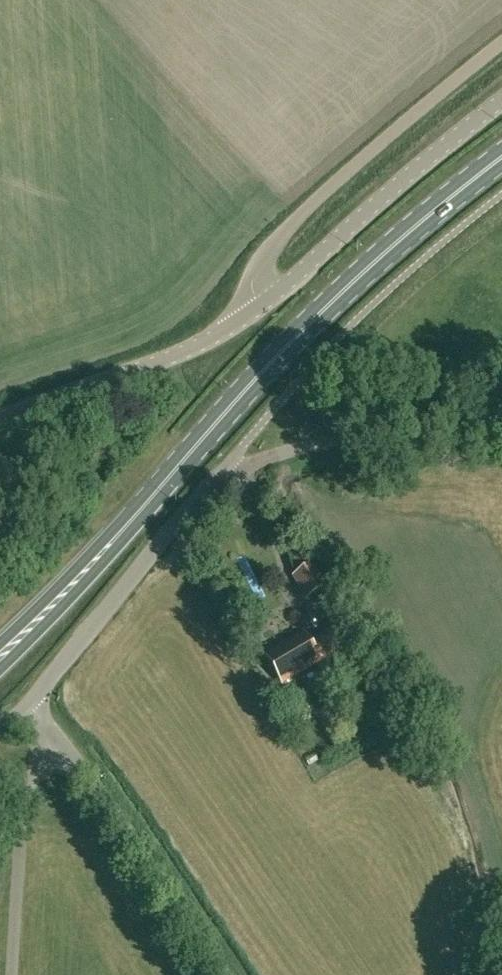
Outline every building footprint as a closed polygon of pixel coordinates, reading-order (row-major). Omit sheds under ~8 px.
[(299,568),(310,562),(303,547),(291,553),(299,568)] [(292,575),(307,599),(329,585),(314,561),(292,575)] [(282,683),(338,650),(327,632),(309,642),(304,632),(265,655),(282,683)]
